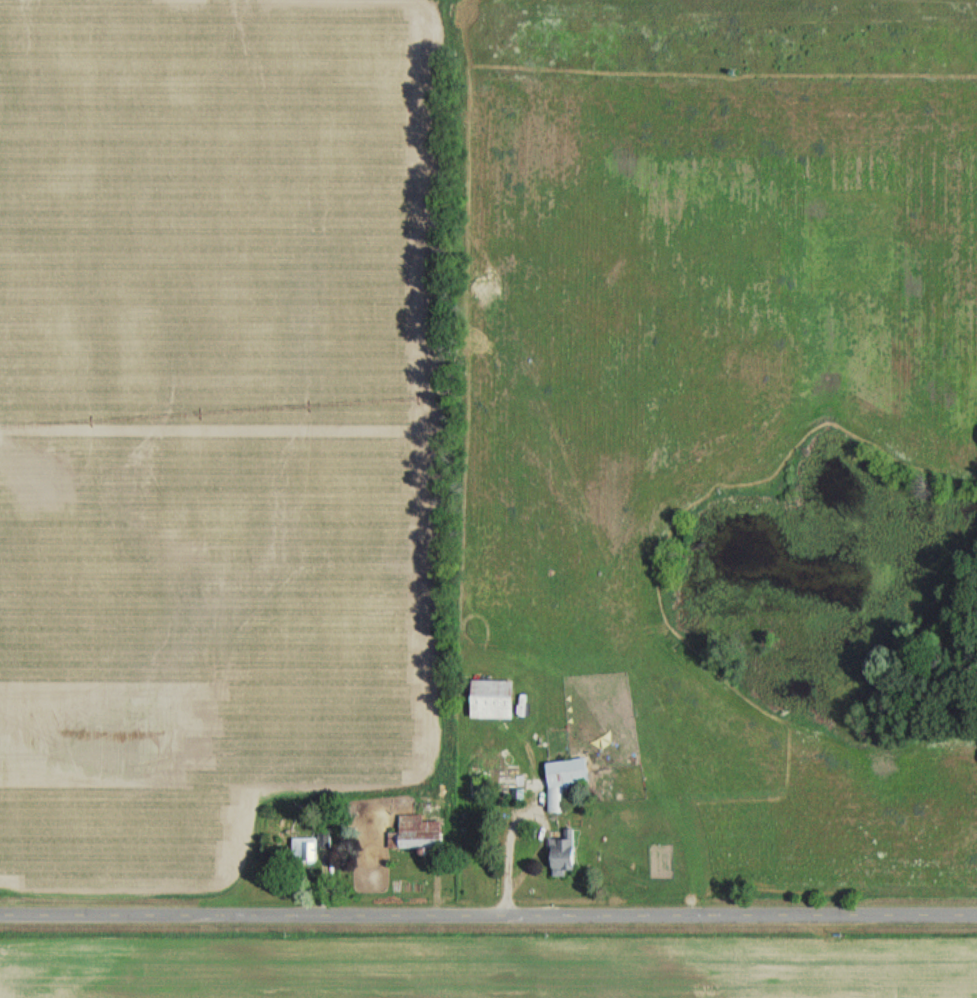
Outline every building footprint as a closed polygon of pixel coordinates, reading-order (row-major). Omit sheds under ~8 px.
[(510,718),(510,681),(467,681),(467,718),(510,718)] [(546,813),(569,813),(568,782),(585,782),(585,759),(544,760),(546,813)] [(394,849),(439,849),(439,821),(421,821),(421,815),(394,815),(394,849)] [(547,876),(572,876),(572,828),(564,828),(564,838),(547,838),(547,876)]
